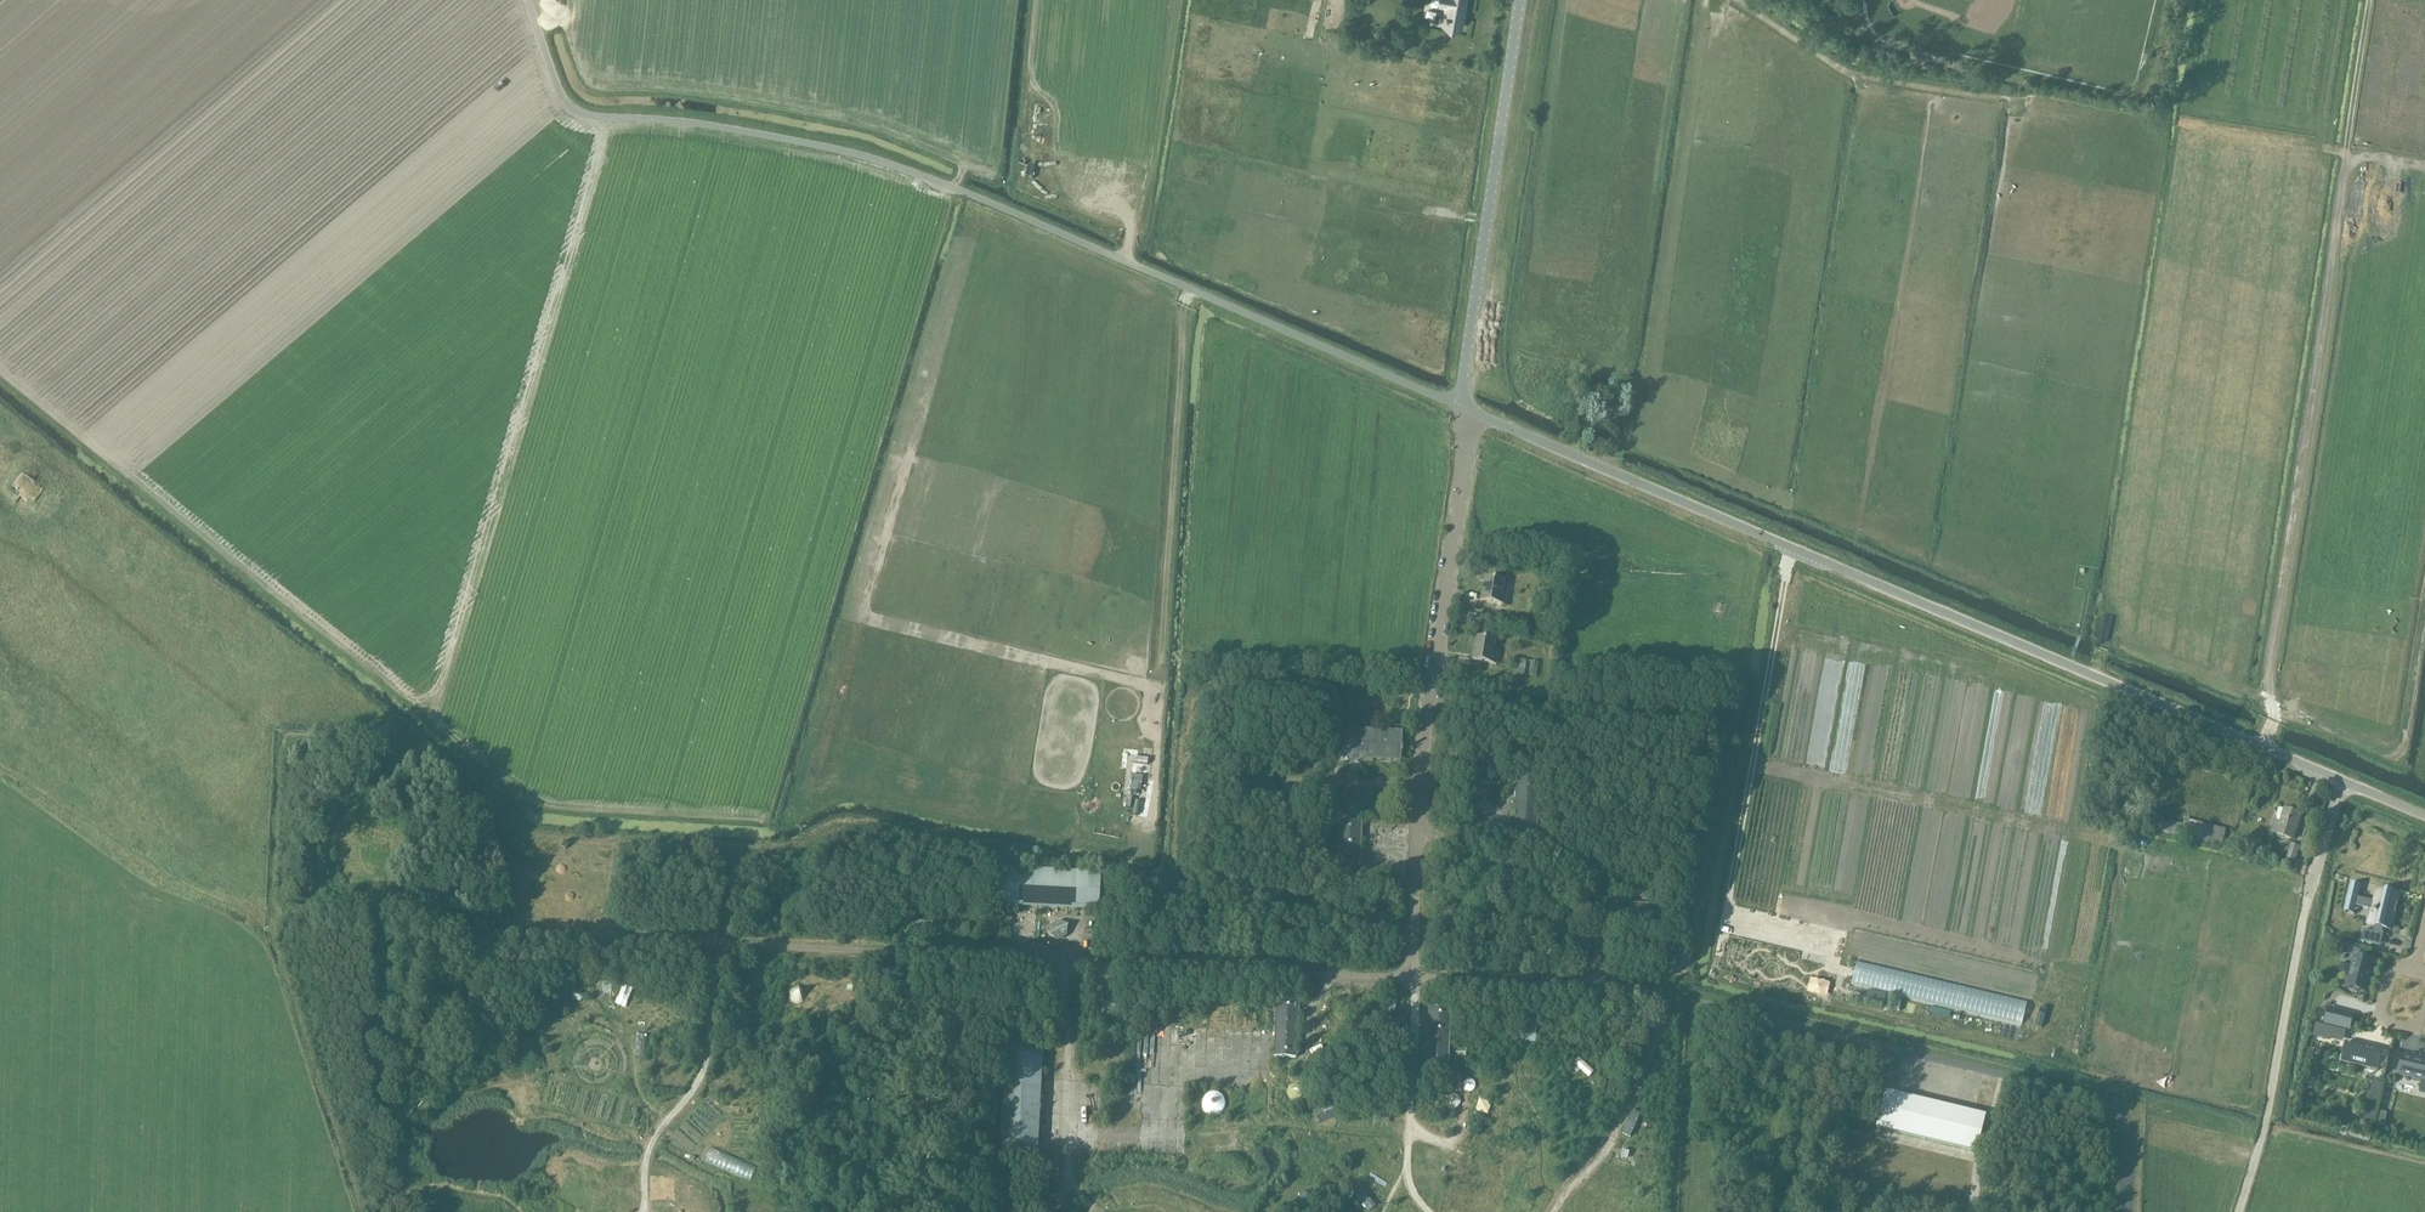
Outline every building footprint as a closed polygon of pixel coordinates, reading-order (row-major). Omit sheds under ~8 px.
[(1468,0),(1440,0),(1438,7),(1445,8),(1443,18),(1440,17),(1439,26),(1463,30),(1468,0)] [(1610,425),(1613,413),(1599,409),(1596,421),(1597,422),(1596,425),(1600,427),(1601,423),(1610,425)] [(49,491),(39,483),(44,477),(43,476),(39,483),(37,481),(41,474),(40,474),(36,481),(29,475),(27,476),(19,486),(20,488),(20,489),(19,489),(19,490),(20,491),(21,492),(22,492),(23,492),(24,491),(27,494),(25,496),(20,501),(20,502),(26,497),(27,498),(23,504),(24,505),(28,498),(33,502),(35,499),(40,503),(49,491)] [(1502,594),(1504,582),(1484,579),(1482,595),(1488,596),(1487,604),(1505,606),(1507,594),(1502,594)] [(1493,653),(1495,642),(1475,639),(1473,655),(1479,656),(1478,663),(1496,666),(1498,654),(1493,653)] [(1519,660),(1517,675),(1524,676),(1526,661),(1519,660)] [(1335,730),(1334,757),(1401,761),(1401,753),(1402,753),(1403,751),(1401,750),(1401,746),(1402,733),(1390,733),(1390,729),(1385,729),(1385,732),(1335,730)] [(1513,832),(1536,833),(1537,833),(1540,776),(1517,774),(1513,832)] [(1289,805),(1271,804),(1267,804),(1267,814),(1288,815),(1289,805)] [(2302,815),(2301,815),(2285,810),(2280,824),(2275,822),(2272,834),(2293,841),(2302,815)] [(2185,820),(2184,826),(2157,820),(2157,823),(2153,821),(2151,832),(2180,839),(2181,838),(2222,848),(2227,831),(2185,820)] [(1336,879),(1358,881),(1360,881),(1362,823),(1339,822),(1336,879)] [(2291,845),(2287,859),(2287,860),(2296,863),(2301,848),(2291,845)] [(1500,878),(1513,878),(1514,856),(1501,856),(1500,878)] [(995,908),(998,908),(1099,913),(1101,875),(997,869),(995,908)] [(2396,904),(2397,904),(2398,903),(2397,903),(2399,896),(2377,891),(2375,902),(2358,898),(2361,886),(2360,886),(2359,887),(2351,886),(2352,884),(2350,884),(2344,912),(2353,915),(2356,904),(2377,909),(2377,912),(2375,911),(2374,915),(2376,915),(2373,926),(2374,926),(2372,932),(2364,930),(2363,931),(2365,932),(2363,941),(2379,944),(2382,933),(2383,934),(2384,933),(2382,932),(2383,928),(2388,930),(2392,913),(2395,914),(2396,913),(2392,912),(2393,908),(2395,908),(2396,904)] [(1050,928),(1049,937),(1057,942),(1066,937),(1067,928),(1059,922),(1050,928)] [(2338,945),(2336,953),(2344,955),(2347,947),(2338,945)] [(2355,958),(2346,988),(2366,994),(2375,963),(2355,958)] [(1911,962),(1906,984),(2076,1024),(2081,1003),(1911,962)] [(804,988),(802,987),(800,987),(799,987),(798,986),(796,986),(793,986),(790,989),(788,992),(788,998),(789,1000),(791,1003),(793,1004),(796,1005),(800,1005),(803,1003),(805,1001),(807,997),(807,994),(806,991),(805,989),(804,988)] [(1905,986),(1900,1007),(2070,1048),(2075,1026),(1905,986)] [(1113,990),(1094,989),(1093,1002),(1112,1003),(1113,990)] [(1273,1057),(1297,1059),(1300,1002),(1277,1000),(1273,1057)] [(1428,1008),(1426,1062),(1425,1065),(1449,1067),(1452,1010),(1428,1008)] [(2353,1016),(2328,1009),(2325,1023),(2349,1030),(2353,1016)] [(2330,1039),(2332,1029),(2315,1025),(2312,1036),(2329,1041),(2330,1039)] [(1356,1044),(1368,1044),(1369,1028),(1357,1027),(1356,1044)] [(2382,1073),(2387,1054),(2343,1042),(2339,1062),(2382,1073)] [(1037,1155),(1038,1155),(1043,1051),(1005,1049),(999,1153),(1037,1155)] [(2402,1057),(2397,1076),(2421,1082),(2419,1092),(2424,1093),(2424,1062),(2402,1057)] [(2368,1103),(2363,1120),(2374,1123),(2384,1081),(2374,1078),(2371,1091),(2375,1092),(2372,1104),(2368,1103)] [(1466,1092),(1469,1092),(1472,1092),(1474,1091),(1475,1088),(1476,1086),(1475,1083),(1473,1081),(1471,1080),(1468,1080),(1466,1081),(1464,1083),(1463,1085),(1463,1088),(1464,1090),(1466,1092)] [(1291,1098),(1294,1100),(1297,1100),(1300,1099),(1302,1097),(1303,1094),(1303,1091),(1302,1088),(1300,1086),(1296,1085),(1293,1086),(1291,1087),(1289,1090),(1288,1093),(1289,1096),(1291,1098)] [(1202,1109),(1205,1113),(1208,1115),(1212,1117),(1217,1116),(1221,1114),(1224,1111),(1225,1107),(1225,1103),(1224,1099),(1221,1095),(1217,1093),(1213,1093),(1208,1094),(1205,1097),(1203,1100),(1202,1105),(1202,1109)] [(1984,1117),(1895,1096),(1885,1093),(1877,1128),(1976,1152),(1984,1117)] [(1448,1109),(1451,1110),(1454,1110),(1457,1109),(1459,1106),(1460,1104),(1460,1100),(1459,1097),(1457,1095),(1454,1094),(1450,1094),(1447,1095),(1445,1098),(1444,1101),(1444,1104),(1445,1107),(1448,1109)] [(1317,1118),(1319,1123),(1339,1115),(1337,1109),(1317,1118)] [(1360,1190),(1354,1196),(1369,1211),(1370,1211),(1375,1207),(1360,1190)]
